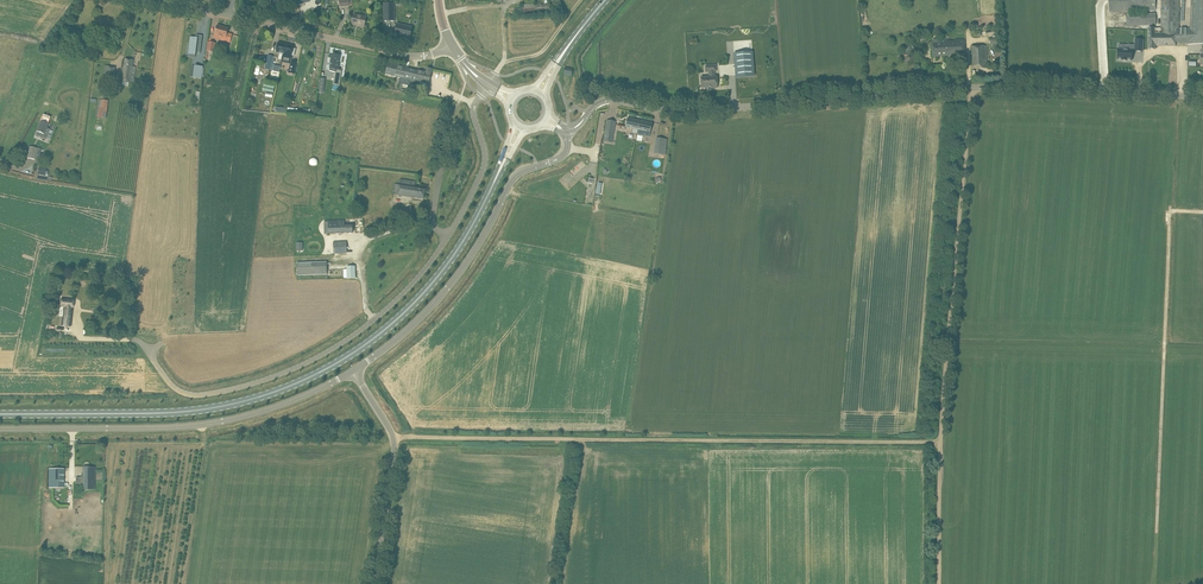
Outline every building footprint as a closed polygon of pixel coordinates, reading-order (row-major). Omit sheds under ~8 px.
[(309,0),(273,0),(275,9),(309,2),(309,0)] [(1148,10),(1156,10),(1156,0),(1109,0),(1110,12),(1148,10)] [(1149,49),(1156,49),(1156,46),(1176,46),(1176,42),(1189,43),(1189,44),(1202,45),(1202,0),(1191,0),(1191,28),(1179,28),(1179,0),(1162,0),(1162,28),(1149,28),(1149,49)] [(389,3),(384,3),(384,21),(394,21),(394,3),(389,3)] [(550,4),(541,4),(541,3),(523,4),(523,12),(541,10),(541,13),(550,12),(550,4)] [(1127,26),(1156,24),(1156,13),(1126,14),(1127,26)] [(364,27),(366,21),(367,17),(354,14),(351,24),(364,27)] [(397,23),(395,33),(410,36),(412,26),(397,23)] [(215,35),(215,37),(215,38),(216,39),(222,40),(222,37),(226,38),(227,33),(228,28),(217,25),(216,31),(215,35)] [(203,34),(197,33),(196,36),(191,35),(188,52),(196,53),(196,51),(200,51),(203,34)] [(1118,49),(1118,59),(1122,60),(1127,61),(1127,60),(1132,60),(1133,51),(1133,50),(1135,50),(1135,51),(1143,51),(1144,39),(1135,39),(1135,45),(1129,45),(1129,50),(1118,49)] [(942,43),(932,44),(933,56),(947,55),(947,51),(946,51),(945,41),(945,40),(941,40),(942,43)] [(947,51),(947,55),(965,54),(964,40),(955,40),(954,41),(951,41),(950,40),(945,41),(946,51),(947,51)] [(215,52),(216,43),(208,42),(207,51),(215,52)] [(282,62),(286,44),(278,42),(275,56),(268,55),(267,63),(265,69),(272,71),(270,80),(277,82),(281,66),(274,64),(275,58),(279,58),(280,54),(283,54),(281,62),(282,62)] [(294,46),(286,44),(282,62),(289,64),(290,59),(291,59),(292,55),(294,56),(296,49),(294,48),(294,46)] [(986,45),(972,46),(973,66),(978,69),(987,68),(986,48),(986,45)] [(753,51),(734,53),(736,77),(754,76),(753,51)] [(332,63),(330,71),(336,72),(334,84),(340,85),(342,70),(337,69),(340,55),(332,54),(331,63),(332,63)] [(120,76),(119,81),(123,81),(122,86),(129,87),(129,82),(134,83),(136,67),(133,66),(134,60),(124,58),(122,73),(123,73),(123,77),(120,76)] [(295,74),(297,63),(291,61),(289,73),(295,74)] [(405,66),(388,62),(386,75),(400,78),(399,83),(409,86),(411,81),(413,81),(412,85),(419,86),(420,82),(429,84),(432,69),(427,68),(426,72),(405,68),(405,66)] [(203,65),(195,64),(193,76),(202,77),(203,65)] [(116,66),(105,65),(102,91),(107,92),(109,82),(114,83),(116,66)] [(717,88),(717,82),(717,76),(715,76),(714,71),(716,71),(716,65),(705,66),(706,72),(709,72),(709,77),(701,77),(702,87),(711,87),(711,88),(717,88)] [(261,90),(272,92),(274,86),(263,84),(261,90)] [(106,119),(108,100),(100,99),(98,118),(106,119)] [(652,124),(627,118),(626,127),(633,128),(632,133),(649,137),(652,124)] [(615,122),(607,120),(605,136),(613,137),(615,122)] [(48,124),(41,121),(37,131),(37,132),(36,134),(46,138),(50,129),(46,128),(48,124)] [(667,140),(656,138),(655,146),(666,147),(667,140)] [(30,146),(27,158),(35,159),(37,148),(30,146)] [(415,182),(400,179),(398,195),(424,199),(425,188),(415,187),(415,182)] [(353,233),(352,223),(345,224),(345,219),(344,219),(344,220),(328,221),(324,221),(325,234),(353,233)] [(297,275),(321,274),(327,274),(327,262),(297,263),(297,275)] [(355,266),(347,266),(347,269),(344,269),(344,277),(348,277),(348,278),(355,278),(355,266)] [(74,300),(61,299),(60,306),(63,306),(61,326),(71,327),(74,300)] [(84,467),(83,488),(95,489),(95,467),(84,467)] [(63,483),(63,475),(64,469),(49,469),(49,487),(63,487),(63,485),(69,485),(68,482),(63,483)]
